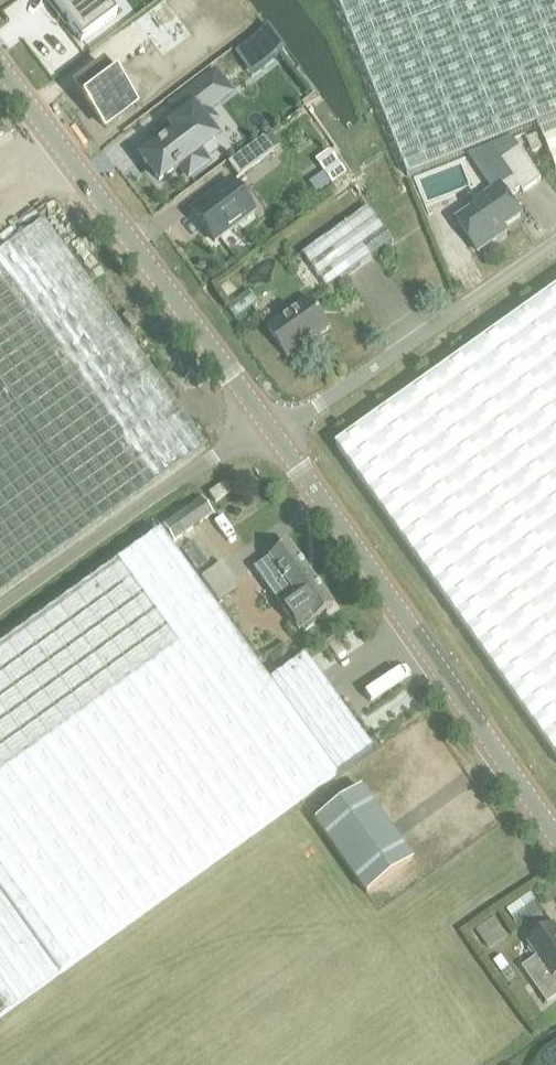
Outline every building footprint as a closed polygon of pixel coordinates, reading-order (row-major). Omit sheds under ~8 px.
[(55,2),(52,5),(66,23),(81,44),(116,17),(103,0),(54,0),(55,2)] [(409,179),(539,128),(546,145),(555,141),(555,0),(338,0),(409,179)] [(266,30),(258,36),(276,59),(283,53),(266,30)] [(128,96),(104,66),(75,87),(107,130),(128,114),(119,103),(128,96)] [(155,148),(141,160),(158,181),(172,170),(173,171),(179,166),(187,176),(204,162),(196,151),(212,138),(202,125),(210,119),(203,109),(225,92),(210,73),(170,106),(179,118),(168,127),(174,134),(162,143),(161,142),(154,147),(155,148)] [(228,163),(238,177),(273,151),(263,136),(228,163)] [(538,138),(528,142),(534,155),(544,150),(538,138)] [(546,145),(555,171),(555,141),(546,145)] [(458,223),(478,253),(497,240),(494,236),(521,217),(508,199),(521,190),(523,194),(542,181),(519,149),(501,161),(513,179),(481,200),(484,204),(458,223)] [(331,153),(317,163),(333,186),(348,176),(331,153)] [(490,171),(478,179),(488,193),(500,185),(490,171)] [(191,210),(215,241),(254,212),(231,180),(217,191),(217,192),(208,198),(191,210)] [(303,254),(328,290),(393,244),(368,208),(303,254)] [(0,252),(0,595),(206,447),(134,346),(43,221),(0,252)] [(337,447),(555,755),(555,292),(337,447)] [(251,293),(228,308),(236,321),(259,305),(251,293)] [(290,357),(330,331),(310,301),(270,328),(290,357)] [(207,495),(210,498),(214,504),(231,493),(224,483),(207,495)] [(163,530),(174,545),(213,516),(202,501),(163,530)] [(335,777),(269,686),(155,530),(0,641),(0,1018),(128,926),(335,777)] [(193,543),(182,551),(198,572),(209,564),(193,543)] [(264,602),(271,597),(296,633),(331,609),(287,546),(252,570),(261,582),(253,588),(264,602)] [(223,562),(204,576),(221,602),(241,588),(223,562)] [(305,660),(269,686),(335,777),(371,752),(305,660)] [(366,896),(411,863),(359,791),(314,823),(366,896)] [(531,895),(507,912),(520,930),(544,913),(531,895)] [(495,919),(477,932),(491,952),(509,939),(495,919)] [(555,999),(555,931),(554,929),(529,946),(537,959),(521,970),(546,1006),(555,999)] [(494,963),(507,982),(515,976),(502,958),(494,963)] [(547,1051),(541,1055),(533,1064),(555,1064),(555,1046),(547,1051)]
